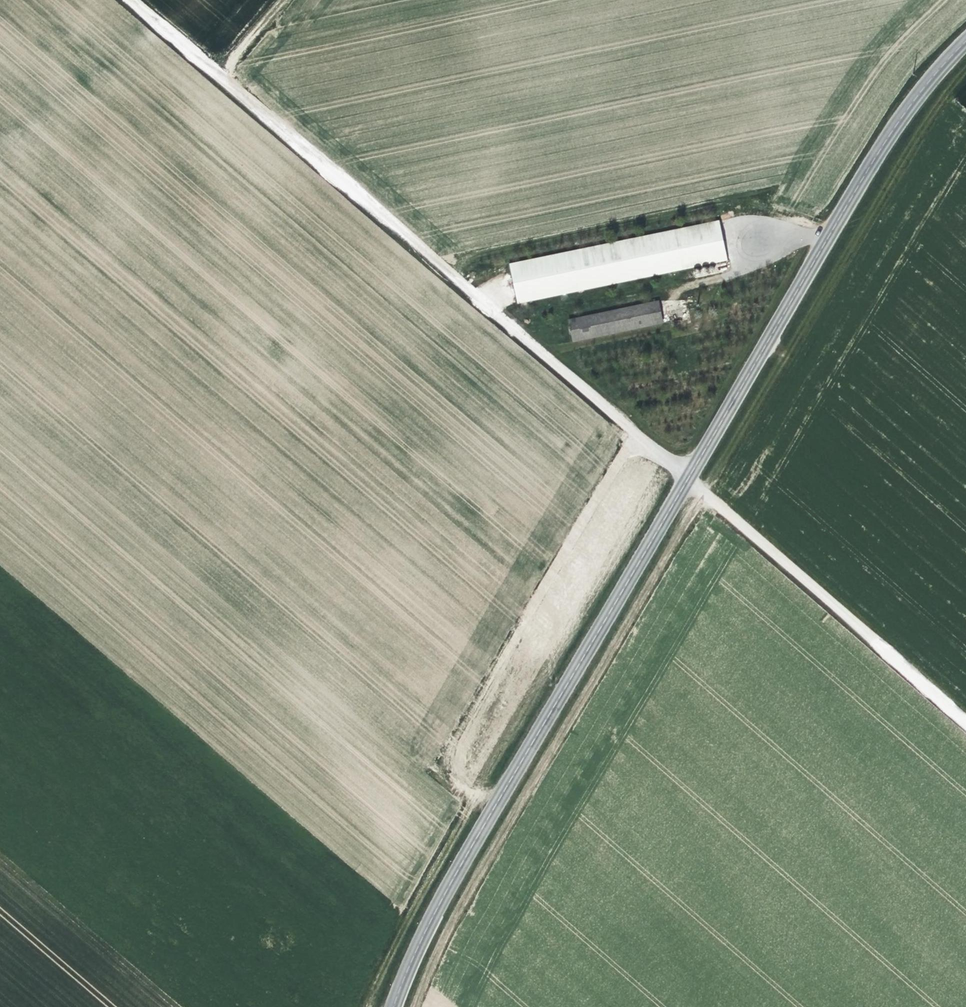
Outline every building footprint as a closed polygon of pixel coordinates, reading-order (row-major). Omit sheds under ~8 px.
[(517,304),(728,260),(720,221),(509,264),(517,304)] [(659,301),(653,302),(657,324),(663,323),(659,301)] [(569,320),(573,342),(657,324),(653,302),(569,320)]
